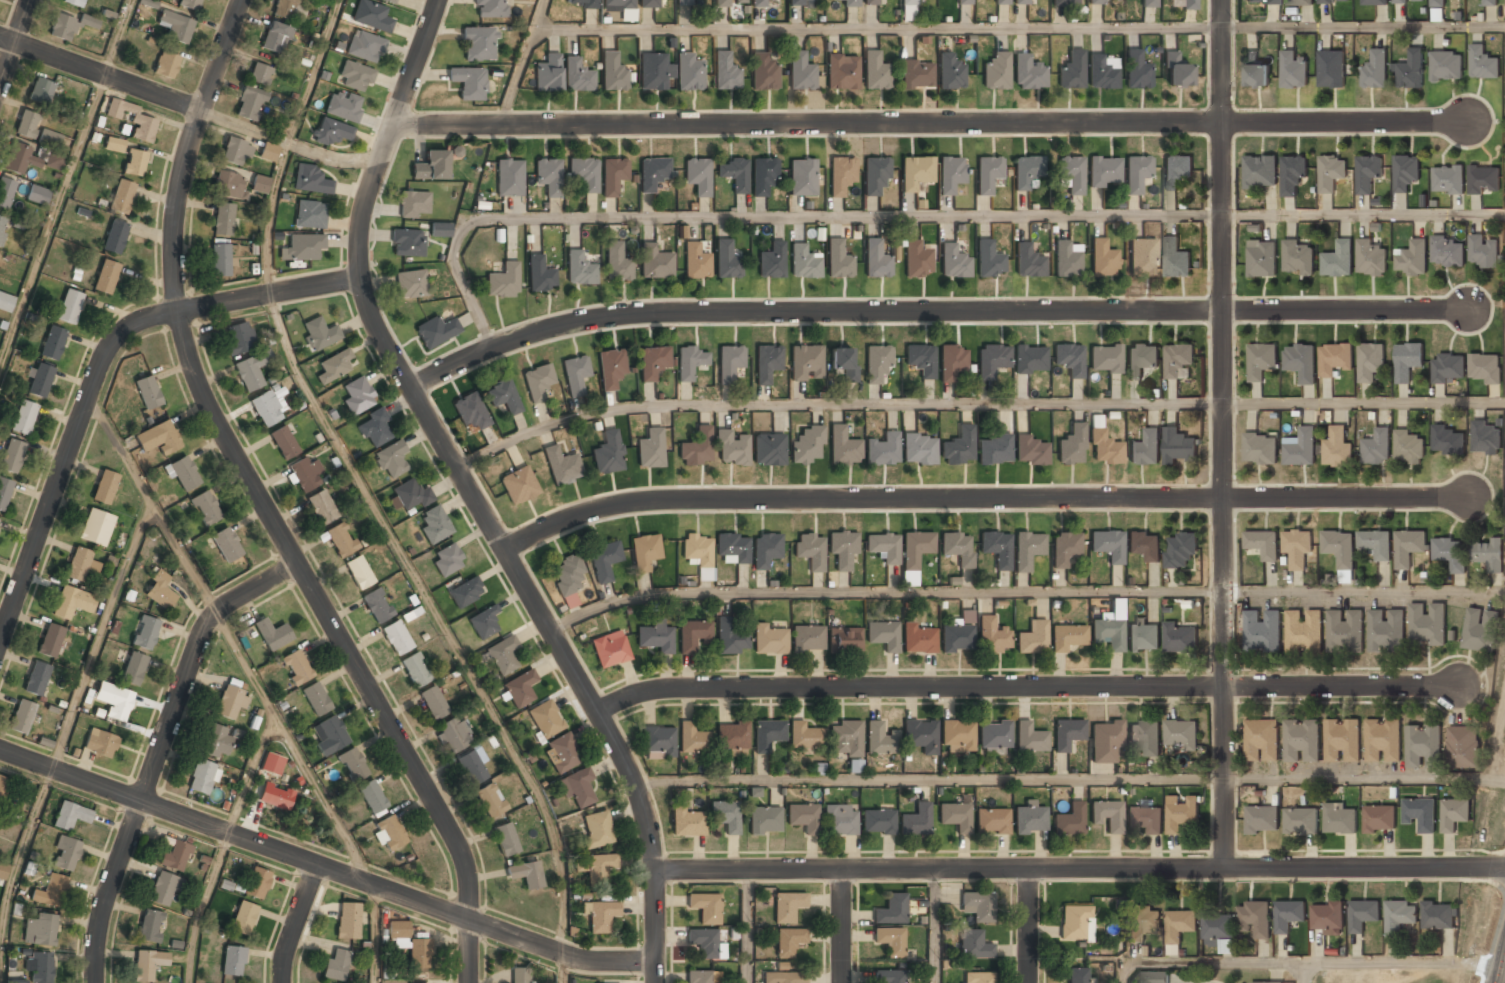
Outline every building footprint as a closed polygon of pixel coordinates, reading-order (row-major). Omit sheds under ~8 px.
[(156,10),(159,3),(151,0),(140,0),(139,3),(156,10)] [(178,5),(197,12),(201,0),(180,0),(178,5)] [(273,11),(299,22),(305,9),(297,6),(299,0),(277,0),(273,11)] [(388,8),(361,0),(358,0),(352,23),(391,34),(394,20),(385,17),(388,8)] [(474,17),(506,17),(506,0),(474,0),(474,17)] [(565,2),(582,2),(582,8),(595,8),(595,0),(565,0),(565,2)] [(603,9),(634,8),(634,0),(603,0),(603,9)] [(639,9),(664,9),(664,0),(639,0),(639,9)] [(902,21),(916,20),(916,0),(902,0),(902,21)] [(1195,0),(1169,0),(1169,9),(1195,9),(1195,0)] [(194,21),(161,11),(157,25),(169,29),(165,39),(186,46),(194,21)] [(79,20),(56,12),(48,35),(70,43),(77,23),(96,29),(99,21),(81,15),(79,20)] [(283,55),(291,28),(269,22),(261,48),(283,55)] [(495,61),(495,28),(463,28),(463,61),(495,61)] [(386,41),(355,29),(345,53),(377,65),(386,41)] [(1470,44),(1470,77),(1500,77),(1500,56),(1485,56),(1485,44),(1470,44)] [(1396,87),(1423,87),(1423,48),(1409,48),(1409,62),(1396,62),(1396,87)] [(1387,87),(1387,49),(1372,49),(1372,64),(1362,64),(1362,87),(1387,87)] [(180,58),(161,50),(152,72),(171,80),(180,58)] [(1083,50),(1069,50),(1069,64),(1058,64),(1058,88),(1083,88),(1083,50)] [(1126,50),(1126,88),(1150,88),(1150,62),(1140,62),(1140,50),(1126,50)] [(1281,87),(1308,87),(1308,59),(1297,59),(1297,50),(1281,50),(1281,87)] [(790,51),(789,90),(814,90),(814,64),(804,64),(804,51),(790,51)] [(889,64),(879,64),(879,51),(864,51),(864,90),(889,90),(889,64)] [(1189,64),(1178,64),(1178,51),(1165,51),(1165,87),(1189,87),(1189,64)] [(1344,51),(1319,51),(1319,87),(1344,87),(1344,51)] [(1431,51),(1431,80),(1462,80),(1462,51),(1431,51)] [(627,69),(616,69),(616,52),(602,52),(602,90),(627,90),(627,69)] [(715,52),(715,90),(739,90),(739,67),(729,67),(729,52),(715,52)] [(1270,87),(1270,64),(1258,64),(1258,52),(1245,52),(1245,87),(1270,87)] [(938,89),(964,89),(964,63),(954,63),(954,53),(938,53),(938,89)] [(1005,82),(1005,53),(995,53),(995,82),(1005,82)] [(534,92),(559,92),(559,54),(545,54),(545,63),(534,63),(534,92)] [(640,90),(666,90),(666,77),(673,77),(673,66),(665,66),(665,54),(640,54),(640,90)] [(693,54),(677,54),(677,90),(702,90),(702,61),(693,61),(693,54)] [(776,54),(751,54),(751,90),(776,90),(776,54)] [(1014,54),(1014,88),(1045,88),(1045,64),(1029,64),(1029,54),(1014,54)] [(857,56),(827,56),(827,90),(857,90),(857,56)] [(346,57),(339,76),(349,79),(346,90),(355,93),(357,87),(365,89),(373,66),(346,57)] [(564,90),(593,90),(593,70),(580,70),(580,57),(564,57),(564,90)] [(1088,57),(1088,88),(1117,88),(1117,57),(1088,57)] [(901,88),(932,88),(932,61),(901,61),(901,88)] [(273,68),(254,62),(248,80),(266,87),(273,68)] [(460,101),(485,101),(485,69),(448,69),(448,82),(460,82),(460,101)] [(53,82),(34,78),(28,101),(48,106),(53,82)] [(234,116),(256,122),(265,92),(243,86),(234,116)] [(365,100),(334,88),(325,112),(355,124),(365,100)] [(40,116),(23,110),(15,134),(32,140),(40,116)] [(131,137),(149,144),(158,122),(134,112),(130,123),(136,125),(131,137)] [(354,131),(322,116),(311,139),(335,150),(340,138),(349,142),(354,131)] [(58,149),(62,136),(42,130),(38,143),(58,149)] [(104,149),(123,153),(126,141),(107,137),(104,149)] [(250,160),(254,145),(227,137),(220,161),(240,167),(243,158),(250,160)] [(12,141),(3,170),(22,176),(26,163),(60,173),(65,157),(12,141)] [(273,162),(277,148),(264,144),(260,158),(273,162)] [(148,154),(130,149),(123,174),(141,179),(148,154)] [(446,151),(424,151),(424,164),(411,164),(411,179),(446,179),(446,151)] [(1276,155),(1245,155),(1245,187),(1276,187),(1276,155)] [(1409,181),(1420,181),(1420,155),(1395,155),(1395,193),(1409,193),(1409,181)] [(1333,194),(1333,178),(1346,178),(1346,157),(1320,156),(1319,194),(1333,194)] [(864,158),(865,196),(883,196),(882,179),(890,179),(890,157),(864,158)] [(902,158),(902,193),(917,192),(917,182),(934,182),(934,157),(902,158)] [(964,184),(964,157),(940,157),(940,195),(953,195),(953,184),(964,184)] [(1014,157),(1014,192),(1030,192),(1030,178),(1042,178),(1042,157),(1014,157)] [(1083,157),(1058,157),(1058,178),(1069,178),(1069,196),(1083,196),(1083,157)] [(1126,196),(1141,196),(1141,177),(1151,177),(1151,157),(1126,157),(1126,196)] [(1163,157),(1163,191),(1178,191),(1178,179),(1193,179),(1193,157),(1163,157)] [(1307,157),(1283,157),(1283,197),(1298,197),(1298,176),(1307,176),(1307,157)] [(1357,157),(1357,194),(1371,194),(1371,177),(1382,177),(1382,157),(1357,157)] [(831,197),(843,197),(843,183),(854,183),(854,158),(831,158),(831,197)] [(991,196),(991,178),(1002,178),(1002,158),(976,158),(976,196),(991,196)] [(1121,158),(1090,158),(1090,188),(1121,188),(1121,158)] [(560,198),(560,159),(535,160),(535,186),(545,186),(545,198),(560,198)] [(597,159),(569,159),(569,181),(583,181),(583,194),(597,194),(597,159)] [(709,197),(709,159),(684,159),(684,185),(695,185),(695,197),(709,197)] [(753,159),(753,197),(773,197),(773,159),(753,159)] [(815,159),(790,159),(790,196),(815,196),(815,159)] [(522,160),(497,160),(497,196),(522,196),(522,160)] [(628,181),(628,160),(603,160),(603,198),(616,198),(616,181),(628,181)] [(669,160),(640,160),(640,194),(655,194),(655,180),(669,180),(669,160)] [(746,160),(717,160),(717,178),(732,178),(732,194),(746,194),(746,160)] [(331,196),(333,181),(320,179),(322,168),(298,164),(293,188),(331,196)] [(1464,166),(1433,166),(1433,193),(1464,193),(1464,166)] [(1500,167),(1469,166),(1469,192),(1499,193),(1500,167)] [(215,197),(242,198),(243,174),(216,173),(215,197)] [(270,177),(254,175),(252,191),(268,193),(270,177)] [(6,211),(17,183),(0,177),(0,209),(6,211)] [(136,186),(120,179),(108,208),(125,215),(136,186)] [(50,190),(31,184),(26,200),(46,206),(50,190)] [(417,219),(417,213),(429,213),(429,192),(400,192),(400,219),(417,219)] [(325,227),(325,201),(296,201),(296,227),(325,227)] [(215,236),(232,236),(232,204),(215,204),(215,236)] [(8,219),(0,217),(0,247),(8,219)] [(128,226),(111,221),(102,250),(119,256),(128,226)] [(432,236),(449,236),(449,224),(432,224),(432,236)] [(424,257),(424,231),(392,230),(392,256),(424,257)] [(325,250),(325,235),(290,235),(290,248),(281,248),(281,260),(318,260),(318,250),(325,250)] [(1464,244),(1448,244),(1448,235),(1432,235),(1432,266),(1464,266),(1464,244)] [(1470,235),(1470,266),(1497,266),(1497,240),(1484,240),(1484,235),(1470,235)] [(1190,251),(1178,251),(1178,236),(1165,236),(1165,277),(1190,277),(1190,251)] [(843,238),(828,239),(828,277),(853,277),(853,255),(843,256),(843,238)] [(879,238),(867,238),(867,274),(888,274),(888,259),(879,259),(879,238)] [(1117,250),(1105,250),(1105,238),(1092,238),(1092,277),(1117,277),(1117,250)] [(1351,238),(1337,238),(1337,253),(1322,253),(1322,276),(1351,276),(1351,238)] [(1386,248),(1373,248),(1373,238),(1357,238),(1357,274),(1386,274),(1386,248)] [(1411,250),(1396,250),(1396,274),(1426,274),(1426,238),(1411,238),(1411,250)] [(741,256),(731,256),(731,239),(716,239),(716,277),(741,277),(741,256)] [(992,239),(977,239),(978,275),(1004,275),(1003,255),(992,255),(992,239)] [(920,240),(905,240),(905,276),(932,276),(932,249),(920,249),(920,240)] [(1055,277),(1080,277),(1080,253),(1069,253),(1069,240),(1055,240),(1055,277)] [(1130,240),(1130,275),(1155,275),(1155,240),(1130,240)] [(1248,276),(1275,276),(1275,240),(1248,240),(1248,276)] [(1299,240),(1284,240),(1284,273),(1313,273),(1313,245),(1299,245),(1299,240)] [(783,241),(770,241),(770,252),(759,252),(759,277),(783,277),(783,241)] [(606,242),(606,281),(632,281),(632,259),(621,259),(621,242),(606,242)] [(699,242),(685,242),(685,277),(709,277),(709,253),(699,253),(699,242)] [(672,253),(655,253),(655,243),(641,243),(641,278),(672,278),(672,253)] [(792,274),(814,274),(814,256),(805,256),(805,243),(792,243),(792,274)] [(942,277),(970,277),(970,254),(955,254),(955,243),(942,243),(942,277)] [(1044,256),(1030,256),(1030,243),(1017,243),(1017,277),(1044,277),(1044,256)] [(212,244),(212,276),(229,276),(229,244),(212,244)] [(567,284),(596,284),(596,263),(581,263),(581,251),(567,251),(567,284)] [(541,255),(528,256),(529,291),(555,290),(555,270),(542,270),(541,255)] [(110,295),(120,265),(103,259),(93,290),(110,295)] [(486,274),(487,296),(519,295),(518,261),(503,261),(503,273),(486,274)] [(394,274),(399,300),(429,295),(424,269),(394,274)] [(56,318),(73,325),(84,295),(67,289),(56,318)] [(9,313),(14,297),(0,292),(0,310),(9,313)] [(312,352),(342,339),(336,325),(325,330),(319,316),(300,324),(312,352)] [(461,331),(454,318),(441,326),(436,316),(414,329),(426,351),(461,331)] [(231,356),(254,350),(247,322),(224,328),(231,356)] [(55,361),(67,332),(51,325),(39,354),(55,361)] [(1165,344),(1165,378),(1181,378),(1181,365),(1194,365),(1194,344),(1165,344)] [(1250,344),(1250,382),(1266,382),(1266,370),(1277,370),(1277,344),(1250,344)] [(1352,368),(1352,344),(1320,345),(1321,378),(1335,377),(1335,368),(1352,368)] [(1384,372),(1384,344),(1359,344),(1359,383),(1375,383),(1375,372),(1384,372)] [(1410,367),(1423,367),(1423,344),(1396,344),(1396,383),(1410,383),(1410,367)] [(1069,378),(1083,378),(1083,345),(1054,345),(1054,367),(1069,367),(1069,378)] [(1127,380),(1141,380),(1141,367),(1159,367),(1159,345),(1127,345),(1127,380)] [(1285,370),(1300,370),(1300,384),(1315,384),(1315,345),(1285,345),(1285,370)] [(756,386),(769,386),(770,371),(781,371),(781,346),(757,346),(756,386)] [(934,346),(906,346),(906,368),(920,368),(920,380),(934,380),(934,346)] [(1016,372),(1047,372),(1046,346),(1015,346),(1016,372)] [(1120,346),(1090,346),(1090,372),(1120,372),(1120,346)] [(692,382),(693,366),(707,366),(708,353),(698,352),(698,347),(679,347),(678,382),(692,382)] [(719,385),(732,385),(732,368),(743,368),(743,347),(719,347),(719,385)] [(805,381),(805,379),(822,379),(822,347),(791,347),(791,381),(805,381)] [(866,385),(882,385),(882,367),(891,367),(891,347),(866,347),(866,385)] [(940,383),(955,383),(955,372),(967,372),(967,347),(940,347),(940,383)] [(978,347),(978,380),(992,380),(992,368),(1009,368),(1009,347),(978,347)] [(669,348),(641,348),(641,383),(655,383),(655,369),(669,369),(669,348)] [(316,375),(321,385),(354,367),(344,349),(318,363),(322,372),(316,375)] [(856,365),(850,365),(850,349),(831,349),(831,372),(842,372),(842,383),(856,383),(856,365)] [(245,393),(263,385),(256,367),(273,361),(269,350),(233,364),(245,393)] [(614,378),(626,377),(624,350),(599,353),(602,392),(616,391),(614,378)] [(1486,384),(1500,384),(1501,354),(1470,353),(1469,378),(1487,378),(1486,384)] [(581,378),(591,376),(587,357),(562,361),(569,398),(584,396),(581,378)] [(33,369),(26,392),(44,398),(54,366),(37,361),(34,370),(33,369)] [(1447,381),(1447,361),(1434,361),(1434,381),(1447,381)] [(550,365),(523,373),(532,405),(545,401),(542,388),(555,384),(550,365)] [(134,381),(146,410),(163,404),(151,374),(134,381)] [(349,397),(343,401),(352,416),(377,401),(362,375),(343,386),(349,397)] [(485,390),(494,408),(504,404),(510,416),(523,410),(509,379),(485,390)] [(261,427),(282,419),(272,391),(251,399),(261,427)] [(465,429),(473,424),(476,432),(491,424),(475,392),(452,403),(465,429)] [(27,436),(38,406),(21,400),(10,430),(27,436)] [(394,435),(379,409),(355,423),(371,449),(394,435)] [(1489,419),(1472,419),(1472,453),(1502,453),(1502,427),(1489,427),(1489,419)] [(134,435),(142,453),(158,447),(162,456),(182,448),(171,420),(134,435)] [(1058,437),(1058,464),(1083,464),(1083,422),(1069,422),(1069,437),(1058,437)] [(679,442),(679,465),(710,465),(710,425),(696,425),(696,442),(679,442)] [(830,425),(830,465),(860,465),(860,440),(844,440),(844,425),(830,425)] [(973,464),(972,425),(958,425),(958,441),(941,441),(941,464),(973,464)] [(1315,425),(1300,425),(1300,443),(1285,443),(1285,465),(1315,465),(1315,425)] [(1324,438),(1324,465),(1353,465),(1353,443),(1344,443),(1344,425),(1331,425),(1331,438),(1324,438)] [(282,461),(298,453),(285,426),(269,433),(282,461)] [(821,427),(801,427),(801,439),(791,439),(791,463),(821,463),(821,427)] [(1123,464),(1123,442),(1104,442),(1104,427),(1091,427),(1091,464),(1123,464)] [(1129,463),(1159,463),(1159,427),(1146,427),(1146,442),(1129,442),(1129,463)] [(1165,427),(1165,465),(1176,465),(1176,459),(1198,459),(1198,436),(1179,436),(1179,427),(1165,427)] [(1363,463),(1390,463),(1390,427),(1374,427),(1374,438),(1363,438),(1363,463)] [(1433,453),(1464,453),(1464,427),(1433,427),(1433,453)] [(638,468),(662,467),(662,428),(646,429),(646,439),(637,439),(638,468)] [(593,448),(595,474),(623,471),(619,429),(602,431),(604,447),(593,448)] [(1411,429),(1396,429),(1396,462),(1423,462),(1423,436),(1411,436),(1411,429)] [(748,466),(748,437),(730,437),(730,430),(717,430),(717,466),(748,466)] [(866,464),(899,464),(899,432),(883,432),(883,443),(866,443),(866,464)] [(1278,463),(1278,434),(1245,434),(1245,463),(1278,463)] [(754,435),(754,466),(784,466),(784,435),(754,435)] [(935,435),(903,435),(903,465),(935,465),(935,435)] [(1009,437),(978,437),(978,464),(1009,464),(1009,437)] [(1016,438),(1016,464),(1047,464),(1047,438),(1016,438)] [(15,474),(26,444),(10,439),(0,465),(0,468),(15,474)] [(406,469),(401,458),(408,455),(400,439),(373,453),(386,479),(406,469)] [(560,458),(557,445),(544,448),(553,485),(583,478),(577,454),(560,458)] [(201,484),(186,455),(167,465),(181,493),(201,484)] [(316,462),(310,465),(305,457),(286,468),(301,494),(318,484),(314,476),(322,471),(316,462)] [(539,494),(528,466),(499,478),(511,506),(539,494)] [(108,506),(119,475),(102,470),(92,500),(108,506)] [(2,512),(13,482),(0,477),(0,511),(2,512)] [(417,486),(411,477),(392,489),(396,496),(389,500),(394,508),(401,504),(408,514),(434,498),(424,482),(417,486)] [(305,499),(320,527),(338,517),(323,489),(305,499)] [(190,500),(205,527),(223,518),(207,490),(190,500)] [(420,528),(430,545),(453,531),(438,504),(421,514),(427,524),(420,528)] [(114,519),(90,508),(77,537),(101,548),(114,519)] [(327,528),(335,557),(355,551),(347,523),(327,528)] [(246,561),(227,527),(211,537),(229,570),(246,561)] [(1278,531),(1245,531),(1245,549),(1263,549),(1263,562),(1278,562),(1278,531)] [(1311,553),(1311,531),(1284,531),(1284,553),(1291,553),(1291,570),(1305,570),(1305,553),(1311,553)] [(1375,562),(1390,562),(1390,531),(1358,531),(1358,549),(1375,549),(1375,562)] [(1395,531),(1395,570),(1411,570),(1411,552),(1426,552),(1426,531),(1395,531)] [(1108,553),(1108,565),(1122,565),(1122,532),(1090,532),(1090,553),(1108,553)] [(1167,567),(1189,567),(1189,556),(1197,556),(1197,532),(1178,532),(1178,538),(1167,538),(1167,567)] [(1353,571),(1353,532),(1322,532),(1322,554),(1338,554),(1338,572),(1353,571)] [(856,554),(856,533),(828,533),(828,554),(835,554),(835,572),(850,572),(850,554),(856,554)] [(903,533),(903,585),(917,585),(917,554),(934,554),(933,533),(903,533)] [(1010,534),(980,533),(980,554),(996,554),(995,572),(1010,572),(1010,534)] [(1053,533),(1053,569),(1067,569),(1067,558),(1080,558),(1080,533),(1053,533)] [(1127,533),(1127,554),(1146,554),(1146,562),(1160,562),(1160,533),(1127,533)] [(971,569),(971,534),(940,534),(940,555),(957,555),(957,569),(971,569)] [(1044,556),(1044,534),(1015,534),(1016,573),(1030,573),(1030,556),(1044,556)] [(631,539),(635,575),(651,573),(649,561),(661,559),(658,535),(631,539)] [(781,535),(754,535),(754,571),(767,571),(767,559),(781,559),(781,535)] [(794,558),(808,558),(809,573),(824,572),(823,535),(794,536),(794,558)] [(697,561),(698,580),(712,580),(711,536),(682,536),(682,561),(697,561)] [(718,536),(718,564),(748,564),(748,536),(718,536)] [(898,565),(898,536),(866,536),(866,554),(882,554),(882,565),(898,565)] [(1433,539),(1434,561),(1450,560),(1451,574),(1465,574),(1464,539),(1433,539)] [(1471,539),(1471,561),(1489,562),(1489,573),(1503,573),(1503,540),(1471,539)] [(612,581),(608,565),(623,561),(617,541),(588,549),(598,585),(612,581)] [(429,556),(442,577),(465,563),(453,542),(429,556)] [(83,583),(93,553),(75,547),(65,577),(83,583)] [(357,590),(373,582),(361,555),(344,563),(357,590)] [(584,579),(577,556),(550,564),(564,609),(577,606),(573,593),(581,590),(578,581),(584,579)] [(167,611),(177,596),(163,586),(169,577),(159,569),(142,594),(167,611)] [(886,573),(886,587),(897,587),(897,573),(886,573)] [(447,591),(457,608),(484,593),(475,576),(447,591)] [(73,609),(90,614),(96,597),(62,585),(52,616),(69,621),(73,609)] [(393,614),(379,587),(361,596),(375,623),(393,614)] [(1445,603),(1428,603),(1411,603),(1411,645),(1446,644),(1445,603)] [(498,611),(493,604),(467,620),(480,640),(498,629),(490,616),(498,611)] [(1463,648),(1495,651),(1499,611),(1467,608),(1463,648)] [(1370,651),(1389,651),(1405,651),(1405,609),(1390,609),(1390,620),(1385,620),(1385,609),(1370,609),(1370,651)] [(1288,611),(1288,651),(1322,651),(1322,610),(1305,610),(1305,611),(1288,611)] [(1329,610),(1328,652),(1363,653),(1363,610),(1346,610),(1329,610)] [(972,612),(961,611),(960,626),(941,625),(941,652),(972,652),(972,612)] [(1280,611),(1246,611),(1246,650),(1280,650),(1280,611)] [(131,644),(149,651),(161,622),(142,615),(131,644)] [(979,652),(1009,652),(1009,629),(993,629),(993,616),(979,616),(979,652)] [(268,651),(292,639),(284,622),(271,629),(266,617),(255,622),(268,651)] [(717,618),(718,654),(747,653),(747,631),(729,632),(729,618),(717,618)] [(413,645),(397,619),(380,629),(396,656),(413,645)] [(1046,653),(1046,620),(1028,620),(1028,632),(1017,632),(1017,653),(1046,653)] [(1091,620),(1091,643),(1107,643),(1107,652),(1122,652),(1122,620),(1091,620)] [(1198,652),(1198,627),(1176,627),(1176,621),(1165,621),(1165,652),(1198,652)] [(711,622),(679,622),(679,655),(695,655),(695,644),(711,644),(711,622)] [(898,622),(866,622),(866,643),(885,643),(885,653),(898,653),(898,622)] [(56,660),(66,629),(47,623),(37,654),(56,660)] [(935,652),(935,628),(915,628),(915,623),(904,623),(904,652),(935,652)] [(786,654),(786,629),(765,629),(765,624),(754,624),(754,654),(786,654)] [(1159,650),(1159,624),(1128,624),(1128,650),(1159,650)] [(823,626),(792,626),(792,652),(823,652),(823,626)] [(1086,626),(1052,626),(1052,653),(1066,653),(1066,645),(1086,645),(1086,626)] [(658,655),(672,655),(672,628),(658,629),(658,628),(638,628),(638,648),(658,647),(658,655)] [(861,653),(861,629),(829,629),(829,653),(861,653)] [(599,669),(630,661),(622,631),(591,639),(599,669)] [(487,646),(497,675),(518,668),(512,652),(519,650),(514,636),(487,646)] [(291,685),(311,679),(302,650),(282,656),(291,685)] [(399,662),(416,688),(433,678),(416,651),(399,662)] [(121,682),(139,687),(147,657),(129,652),(121,682)] [(51,667),(33,661),(23,692),(41,697),(51,667)] [(511,699),(517,708),(536,698),(530,687),(539,682),(531,668),(498,686),(507,701),(511,699)] [(245,710),(250,695),(238,691),(240,685),(225,680),(214,714),(233,721),(238,708),(245,710)] [(124,723),(134,693),(100,682),(94,700),(109,705),(105,717),(124,723)] [(331,709),(317,682),(301,691),(316,717),(331,709)] [(418,694),(433,722),(449,713),(434,686),(418,694)] [(36,704),(19,699),(9,729),(26,735),(36,704)] [(564,727),(550,699),(527,710),(542,739),(564,727)] [(325,757),(350,742),(334,715),(309,730),(325,757)] [(452,755),(473,741),(456,717),(435,731),(452,755)] [(1054,753),(1069,753),(1069,740),(1084,740),(1084,720),(1054,720),(1054,753)] [(1198,720),(1165,720),(1165,748),(1198,748),(1198,720)] [(1278,720),(1246,720),(1246,761),(1278,761),(1278,720)] [(1319,762),(1319,720),(1285,720),(1285,762),(1319,762)] [(1326,720),(1326,761),(1360,761),(1360,720),(1326,720)] [(1399,720),(1366,720),(1366,762),(1399,762),(1399,720)] [(804,729),(804,721),(790,721),(790,749),(823,749),(824,729),(804,729)] [(679,722),(679,753),(707,753),(707,733),(693,733),(693,722),(679,722)] [(769,743),(784,743),(784,722),(754,722),(754,755),(769,755),(769,743)] [(860,722),(830,722),(830,756),(860,756),(860,722)] [(866,722),(866,754),(895,754),(895,735),(882,735),(882,722),(866,722)] [(935,756),(935,722),(904,722),(904,748),(921,748),(921,756),(935,756)] [(973,722),(942,722),(942,753),(973,753),(973,722)] [(1159,756),(1159,722),(1129,722),(1129,756),(1159,756)] [(227,730),(211,723),(199,751),(224,761),(233,739),(225,735),(227,730)] [(979,723),(979,748),(1009,748),(1009,723),(979,723)] [(1047,751),(1047,723),(1017,723),(1017,751),(1047,751)] [(1121,748),(1121,723),(1091,723),(1091,764),(1115,764),(1115,748),(1121,748)] [(717,724),(717,750),(729,750),(729,756),(747,756),(747,724),(717,724)] [(1442,725),(1406,725),(1406,766),(1442,766),(1442,725)] [(119,736),(90,727),(83,749),(112,758),(119,736)] [(1479,727),(1449,727),(1449,767),(1479,767),(1479,727)] [(642,758),(674,758),(674,728),(642,728),(642,758)] [(583,759),(567,731),(542,746),(558,774),(583,759)] [(337,758),(353,784),(369,774),(353,748),(337,758)] [(455,760),(469,787),(487,778),(480,764),(486,761),(479,748),(455,760)] [(284,759),(267,753),(261,769),(277,775),(284,759)] [(207,796),(218,767),(198,759),(187,788),(207,796)] [(849,773),(862,773),(862,760),(849,760),(849,773)] [(565,798),(571,796),(577,810),(596,801),(587,783),(593,780),(586,766),(557,780),(565,798)] [(0,775),(0,809),(10,779),(0,775)] [(386,807),(375,780),(359,786),(369,814),(386,807)] [(288,811),(293,791),(264,782),(258,803),(288,811)] [(507,808),(493,782),(473,793),(487,819),(507,808)] [(1198,795),(1187,795),(1187,803),(1178,803),(1178,796),(1167,796),(1167,834),(1181,834),(1181,823),(1198,823),(1198,795)] [(1403,798),(1403,822),(1418,822),(1418,833),(1435,833),(1435,798),(1403,798)] [(1442,833),(1456,833),(1456,821),(1470,821),(1470,798),(1442,798),(1442,833)] [(76,818),(88,823),(93,812),(63,799),(52,825),(70,833),(76,818)] [(1083,834),(1083,801),(1069,801),(1069,815),(1053,815),(1053,834),(1083,834)] [(738,802),(710,802),(710,821),(724,821),(724,836),(738,836),(738,802)] [(1091,802),(1091,822),(1107,822),(1107,834),(1121,834),(1121,802),(1091,802)] [(916,803),(916,815),(900,815),(900,836),(930,836),(929,803),(916,803)] [(1356,833),(1356,809),(1345,809),(1345,803),(1324,803),(1324,832),(1356,833)] [(804,826),(804,836),(818,836),(818,805),(786,805),(786,826),(804,826)] [(969,805),(939,805),(939,825),(956,825),(956,835),(969,835),(969,805)] [(1395,805),(1364,805),(1364,831),(1395,831),(1395,805)] [(1247,806),(1247,833),(1278,833),(1278,806),(1247,806)] [(825,835),(856,835),(856,807),(825,807),(825,835)] [(1045,807),(1014,807),(1014,833),(1045,833),(1045,807)] [(1162,834),(1162,807),(1127,807),(1127,826),(1148,826),(1148,834),(1162,834)] [(780,808),(749,808),(749,834),(780,834),(780,808)] [(1316,808),(1285,808),(1285,834),(1316,834),(1316,808)] [(672,836),(704,836),(704,810),(672,810),(672,836)] [(1008,834),(1008,810),(976,810),(976,834),(1008,834)] [(607,811),(580,817),(588,849),(614,843),(607,811)] [(862,834),(894,834),(894,811),(862,811),(862,834)] [(375,834),(386,853),(408,840),(393,813),(375,823),(379,831),(375,834)] [(503,857),(520,850),(509,821),(492,828),(503,857)] [(70,872),(82,843),(61,835),(50,864),(70,872)] [(191,850),(170,840),(160,864),(181,873),(191,850)] [(576,857),(576,871),(588,871),(588,884),(618,883),(617,855),(576,857)] [(543,888),(538,861),(506,867),(508,880),(523,877),(525,891),(543,888)] [(0,863),(0,879),(5,880),(9,865),(0,863)] [(244,894),(262,900),(271,873),(254,867),(244,894)] [(174,888),(179,890),(183,880),(158,871),(148,900),(167,907),(174,888)] [(44,892),(33,889),(31,900),(60,907),(67,877),(49,872),(44,892)] [(794,924),(794,908),(806,908),(806,893),(774,893),(774,924),(794,924)] [(992,893),(961,893),(961,913),(973,913),(973,923),(992,923),(992,893)] [(905,924),(905,894),(885,894),(885,910),(873,910),(873,924),(905,924)] [(719,925),(719,895),(687,895),(687,909),(699,909),(699,925),(719,925)] [(257,906),(240,900),(231,929),(248,935),(257,906)] [(1290,921),(1306,921),(1306,901),(1276,901),(1276,934),(1290,934),(1290,921)] [(1350,901),(1350,933),(1363,933),(1363,921),(1380,921),(1380,901),(1350,901)] [(1270,902),(1239,902),(1239,930),(1255,930),(1255,939),(1270,939),(1270,902)] [(1386,902),(1386,937),(1401,937),(1401,923),(1417,923),(1417,902),(1386,902)] [(359,939),(359,903),(338,903),(338,939),(359,939)] [(619,903),(582,903),(582,914),(590,914),(590,934),(609,934),(609,917),(619,917),(619,903)] [(1343,903),(1313,903),(1313,929),(1343,929),(1343,903)] [(1423,903),(1423,929),(1454,929),(1454,903),(1423,903)] [(1090,906),(1061,906),(1061,940),(1090,940),(1090,906)] [(1129,908),(1129,942),(1145,942),(1145,932),(1160,932),(1160,908),(1129,908)] [(157,944),(164,913),(144,909),(137,940),(157,944)] [(1166,911),(1167,947),(1180,947),(1179,931),(1196,931),(1195,911),(1166,911)] [(23,944),(54,946),(56,915),(36,913),(36,921),(25,920),(23,944)] [(1202,940),(1234,940),(1234,915),(1202,915),(1202,940)] [(409,939),(408,921),(388,922),(388,939),(395,939),(395,948),(409,947),(410,968),(429,968),(429,939),(409,939)] [(776,960),(794,960),(794,944),(806,944),(806,929),(776,929),(776,960)] [(874,945),(885,945),(885,958),(904,958),(904,929),(874,929),(874,945)] [(687,930),(687,945),(698,945),(698,960),(717,960),(717,930),(687,930)] [(959,959),(993,959),(993,944),(981,944),(981,930),(960,930),(959,959)] [(1231,944),(1224,943),(1223,951),(1230,952),(1231,944)] [(245,948),(225,945),(221,975),(241,978),(245,948)] [(324,977),(343,982),(350,953),(331,948),(324,977)] [(135,982),(152,982),(153,966),(168,966),(168,952),(136,951),(135,982)] [(52,953),(27,953),(27,972),(32,972),(32,982),(52,982),(52,953)] [(1087,968),(1068,968),(1068,982),(1087,982),(1087,968)] [(531,969),(512,969),(512,982),(531,982),(531,969)] [(720,971),(712,971),(712,982),(720,982),(720,971)] [(904,971),(874,971),(874,982),(904,982),(904,971)] [(687,982),(710,982),(710,972),(687,972),(687,982)] [(1168,972),(1137,972),(1137,982),(1168,982),(1168,972)] [(764,973),(764,982),(805,982),(805,973),(764,973)] [(965,982),(994,982),(994,973),(965,973),(965,982)]
